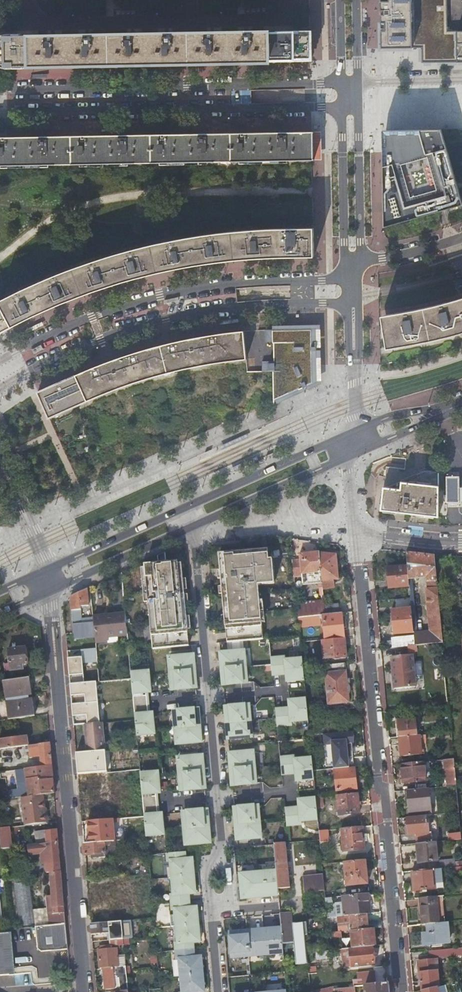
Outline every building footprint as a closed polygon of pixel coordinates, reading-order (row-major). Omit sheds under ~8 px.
[(382,48),(423,48),(423,64),(461,63),(461,32),(448,32),(447,0),(381,0),(382,48)] [(29,34),(5,35),(2,36),(0,37),(0,66),(1,66),(3,67),(6,67),(30,67),(30,66),(259,61),(259,62),(291,61),(291,60),(297,60),(297,57),(299,57),(299,51),(300,51),(299,41),(299,35),(297,34),(297,32),(291,32),(291,31),(259,32),(29,36),(29,34)] [(384,227),(461,206),(461,202),(442,130),(407,130),(383,155),(384,227)] [(47,163),(47,165),(216,162),(230,164),(231,164),(232,161),(312,160),(312,159),(311,159),(311,155),(313,155),(313,136),(311,136),(311,132),(311,131),(48,136),(48,137),(47,163)] [(313,133),(313,136),(318,136),(318,155),(313,155),(314,159),(321,159),(321,131),(313,131),(313,133)] [(1,164),(1,166),(47,165),(47,163),(48,137),(48,136),(1,137),(1,138),(1,164)] [(314,256),(313,228),(277,228),(249,229),(224,231),(202,234),(179,238),(155,243),(125,251),(73,267),(55,274),(31,284),(11,294),(0,299),(12,326),(23,321),(56,305),(79,296),(96,289),(126,280),(153,273),(172,268),(226,260),(246,258),(263,257),(278,256),(302,256),(314,256)] [(435,306),(415,311),(381,317),(386,347),(418,342),(442,337),(461,331),(461,298),(435,306)] [(0,299),(0,332),(12,326),(0,299)] [(315,339),(315,329),(264,329),(264,341),(273,341),(273,361),(262,361),(262,371),(272,371),(272,401),(316,381),(315,371),(315,365),(315,340),(315,339)] [(244,360),(241,330),(223,333),(207,335),(180,341),(165,343),(136,351),(127,354),(107,361),(94,367),(75,375),(87,400),(132,384),(149,379),(168,374),(189,369),(210,365),(244,360)] [(49,389),(37,395),(50,420),(87,400),(75,375),(49,389)] [(438,518),(438,473),(424,472),(383,490),(380,511),(382,511),(386,512),(387,510),(396,511),(404,512),(406,512),(411,513),(412,513),(420,514),(432,515),(431,517),(435,517),(438,518)] [(447,477),(445,477),(445,503),(447,503),(447,504),(456,504),(456,503),(458,503),(458,477),(456,477),(456,476),(447,476),(447,477)] [(268,560),(268,550),(253,551),(253,553),(234,555),(234,553),(219,554),(227,643),(263,640),(258,586),(263,585),(263,582),(274,581),(272,560),(268,560)] [(166,565),(164,553),(158,556),(159,566),(141,568),(144,602),(148,602),(152,649),(189,645),(181,564),(166,565)] [(321,572),(319,553),(300,555),(301,574),(321,572)] [(336,555),(319,553),(321,572),(322,581),(322,586),(326,585),(326,583),(325,581),(332,580),(338,579),(336,555)] [(437,581),(434,556),(406,553),(408,567),(409,580),(425,579),(426,582),(437,581)] [(409,580),(408,567),(387,569),(389,588),(410,586),(409,580)] [(427,590),(437,589),(437,581),(426,582),(427,590)] [(75,594),(70,597),(73,625),(74,639),(95,637),(93,618),(81,619),(80,610),(80,606),(88,605),(87,589),(75,594)] [(414,636),(415,646),(443,643),(437,589),(427,590),(430,620),(431,634),(414,635),(414,636)] [(410,593),(411,597),(412,609),(413,622),(421,621),(418,592),(410,593)] [(324,604),(297,606),(298,617),(323,615),(325,615),(324,606),(324,604)] [(325,615),(338,613),(337,604),(335,605),(324,606),(325,615)] [(394,634),(414,633),(413,622),(412,609),(391,611),(394,634)] [(325,640),(344,638),(341,613),(338,613),(325,615),(323,615),(325,640)] [(116,635),(126,634),(125,614),(114,615),(116,635)] [(106,636),(116,635),(114,615),(93,617),(93,618),(95,637),(95,642),(107,641),(106,636)] [(414,633),(414,635),(431,634),(430,620),(421,621),(413,622),(414,633)] [(414,636),(392,638),(393,648),(415,646),(414,636)] [(325,640),(322,640),(324,658),(346,656),(344,638),(325,640)] [(24,648),(7,650),(9,664),(6,664),(7,672),(21,670),(20,664),(26,664),(24,648)] [(245,667),(244,651),(220,653),(221,669),(245,667)] [(194,671),(193,655),(169,658),(170,673),(194,671)] [(285,659),(285,656),(270,657),(271,673),(276,673),(286,672),(287,681),(295,680),(295,679),(304,678),(302,658),(285,659)] [(412,656),(391,657),(394,690),(415,688),(412,656)] [(345,671),(344,663),(324,665),(328,710),(349,708),(348,694),(349,692),(350,689),(349,686),(347,684),(346,671),(345,671)] [(245,667),(221,669),(223,685),(246,683),(245,667)] [(194,671),(170,673),(172,689),(195,687),(194,671)] [(149,691),(147,672),(130,673),(133,704),(144,703),(147,703),(146,695),(146,691),(149,691)] [(29,676),(5,679),(6,689),(31,686),(29,676)] [(31,686),(6,689),(7,698),(26,695),(26,694),(32,693),(31,686)] [(26,697),(8,699),(11,720),(35,717),(33,700),(27,700),(26,697)] [(297,700),(297,698),(289,699),(289,708),(279,709),(275,709),(276,725),(291,724),(291,721),(308,720),(306,699),(297,700)] [(144,703),(133,704),(136,734),(153,732),(151,713),(148,714),(147,708),(147,703),(144,703)] [(250,721),(249,705),(225,708),(226,723),(250,721)] [(199,725),(197,709),(174,711),(175,727),(199,725)] [(398,721),(399,728),(399,737),(416,735),(415,720),(398,721)] [(250,721),(226,723),(228,739),(251,737),(250,721)] [(105,751),(103,722),(93,723),(87,723),(86,724),(85,724),(87,752),(105,751)] [(199,725),(175,727),(176,743),(200,741),(199,725)] [(421,754),(419,735),(416,735),(399,737),(401,756),(421,754)] [(28,736),(0,740),(0,750),(28,746),(29,746),(28,736)] [(52,766),(50,743),(29,746),(28,746),(29,757),(40,755),(41,767),(52,766)] [(254,768),(253,752),(229,754),(230,770),(254,768)] [(202,767),(201,756),(178,758),(179,774),(203,772),(202,767)] [(295,761),(295,758),(280,759),(281,775),(287,775),(296,774),(297,783),(305,782),(305,781),(313,780),(312,760),(295,761)] [(313,763),(313,771),(356,767),(355,759),(313,763)] [(447,787),(456,786),(454,759),(444,759),(447,787)] [(425,781),(423,762),(402,764),(404,783),(425,781)] [(55,793),(52,766),(41,767),(32,768),(33,772),(27,773),(30,796),(44,794),(55,793)] [(254,768),(230,770),(232,786),(255,784),(254,768)] [(354,769),(335,771),(336,791),(356,789),(354,769)] [(109,789),(107,771),(78,774),(79,792),(98,790),(109,789)] [(159,791),(157,772),(140,773),(143,805),(154,804),(154,803),(156,803),(156,796),(155,791),(159,791)] [(203,772),(179,774),(181,790),(204,788),(204,779),(203,772)] [(97,820),(112,819),(109,789),(98,790),(100,809),(96,810),(97,820)] [(430,815),(431,815),(430,808),(429,789),(404,791),(405,798),(408,798),(408,807),(409,817),(430,815)] [(22,797),(28,796),(27,791),(0,795),(0,800),(22,797)] [(44,802),(44,794),(30,796),(28,796),(22,797),(23,805),(44,802)] [(357,794),(337,795),(339,816),(359,814),(357,794)] [(307,800),(307,799),(298,800),(299,809),(290,810),(284,810),(286,826),(301,825),(301,821),(317,820),(315,800),(307,800)] [(47,823),(44,802),(23,805),(25,818),(26,826),(47,823)] [(154,804),(143,805),(145,834),(163,833),(161,813),(157,814),(157,809),(156,803),(154,803),(154,804)] [(259,822),(257,806),(234,808),(235,824),(259,822)] [(206,810),(183,812),(184,828),(208,826),(206,810)] [(415,834),(416,844),(417,844),(433,842),(430,815),(409,817),(406,818),(408,835),(415,834)] [(103,841),(114,840),(112,824),(112,819),(97,820),(87,821),(88,831),(98,830),(98,835),(102,835),(103,841)] [(259,822),(235,824),(237,840),(260,838),(259,822)] [(208,826),(184,828),(185,844),(209,842),(208,826)] [(1,829),(2,834),(3,846),(3,848),(13,847),(11,827),(1,829)] [(364,849),(362,827),(341,829),(341,832),(342,835),(343,851),(364,849)] [(59,842),(58,829),(46,830),(48,843),(59,842)] [(34,831),(35,843),(43,842),(41,830),(34,831)] [(319,831),(320,840),(320,843),(329,842),(328,831),(319,831)] [(449,841),(461,840),(461,832),(448,833),(449,841)] [(115,856),(114,840),(103,841),(99,842),(83,843),(84,855),(92,854),(95,854),(96,856),(99,856),(99,857),(115,856)] [(59,842),(48,843),(39,844),(23,846),(24,855),(30,855),(30,856),(43,854),(44,865),(46,865),(47,874),(50,874),(62,873),(59,842)] [(438,861),(436,842),(433,842),(417,844),(418,853),(415,854),(418,854),(419,862),(414,863),(414,864),(438,861)] [(276,872),(278,889),(290,888),(286,843),(274,843),(276,872)] [(184,860),(184,852),(168,853),(168,862),(171,861),(172,877),(193,875),(192,867),(193,867),(193,859),(184,860)] [(441,869),(461,867),(461,863),(455,863),(455,859),(440,861),(441,869)] [(367,884),(365,860),(344,863),(346,886),(367,884)] [(443,888),(441,869),(412,871),(413,890),(443,888)] [(257,873),(259,897),(278,895),(278,889),(276,872),(257,873)] [(66,925),(62,873),(50,874),(52,897),(47,898),(48,910),(50,927),(66,925)] [(257,873),(240,875),(242,898),(259,897),(257,873)] [(193,875),(172,877),(174,893),(171,894),(172,901),(174,900),(174,901),(188,900),(187,893),(196,892),(195,884),(193,884),(193,875)] [(30,876),(5,879),(9,931),(36,928),(50,927),(48,910),(35,912),(30,876)] [(303,878),(304,892),(325,891),(323,876),(303,878)] [(110,895),(119,894),(117,881),(109,882),(110,895)] [(100,915),(101,921),(112,920),(111,908),(120,907),(119,894),(110,895),(88,897),(89,906),(100,905),(100,915)] [(345,902),(347,916),(349,916),(367,914),(370,914),(368,894),(345,896),(345,902)] [(427,924),(439,922),(436,896),(419,897),(422,924),(427,924)] [(174,900),(172,901),(173,910),(175,910),(177,926),(197,924),(196,916),(198,916),(197,907),(189,908),(188,900),(174,901),(174,900)] [(337,903),(339,917),(347,916),(345,902),(337,903)] [(281,928),(283,944),(293,943),(290,913),(280,914),(281,928)] [(373,928),(382,928),(381,921),(368,922),(367,914),(349,916),(350,922),(339,924),(339,932),(341,932),(351,931),(373,928)] [(90,923),(101,922),(101,921),(100,915),(90,916),(90,923)] [(123,939),(121,920),(101,922),(90,923),(91,934),(109,932),(109,940),(123,939)] [(449,942),(447,922),(439,922),(427,924),(428,933),(423,934),(424,944),(449,942)] [(197,924),(177,926),(178,942),(176,942),(176,949),(178,949),(178,950),(192,949),(191,941),(200,940),(199,932),(198,932),(197,924)] [(50,927),(36,928),(39,951),(43,953),(68,951),(66,925),(50,927)] [(283,944),(281,928),(264,930),(266,953),(283,952),(283,944)] [(372,946),(375,946),(373,928),(351,931),(352,941),(349,942),(349,949),(372,946)] [(266,953),(264,930),(247,931),(249,955),(266,953)] [(249,955),(247,931),(230,933),(232,956),(249,955)] [(15,975),(10,936),(4,932),(0,933),(0,976),(15,975)] [(98,949),(100,968),(103,967),(113,967),(119,966),(118,957),(117,948),(109,948),(109,945),(101,946),(101,949),(98,949)] [(349,949),(341,949),(341,953),(350,953),(351,967),(373,965),(372,946),(349,949)] [(436,950),(437,957),(461,955),(461,947),(436,950)] [(178,949),(176,949),(177,960),(180,959),(181,975),(202,974),(201,965),(202,965),(201,957),(193,958),(192,949),(178,950),(178,949)] [(421,990),(421,989),(439,985),(437,959),(419,961),(421,990)] [(120,977),(121,991),(122,991),(128,990),(125,966),(119,966),(113,967),(103,967),(105,989),(116,988),(115,978),(120,977)] [(181,975),(182,991),(180,991),(196,991),(204,990),(204,982),(202,982),(202,974),(181,975)] [(365,986),(366,991),(367,991),(388,991),(387,983),(365,986)]
